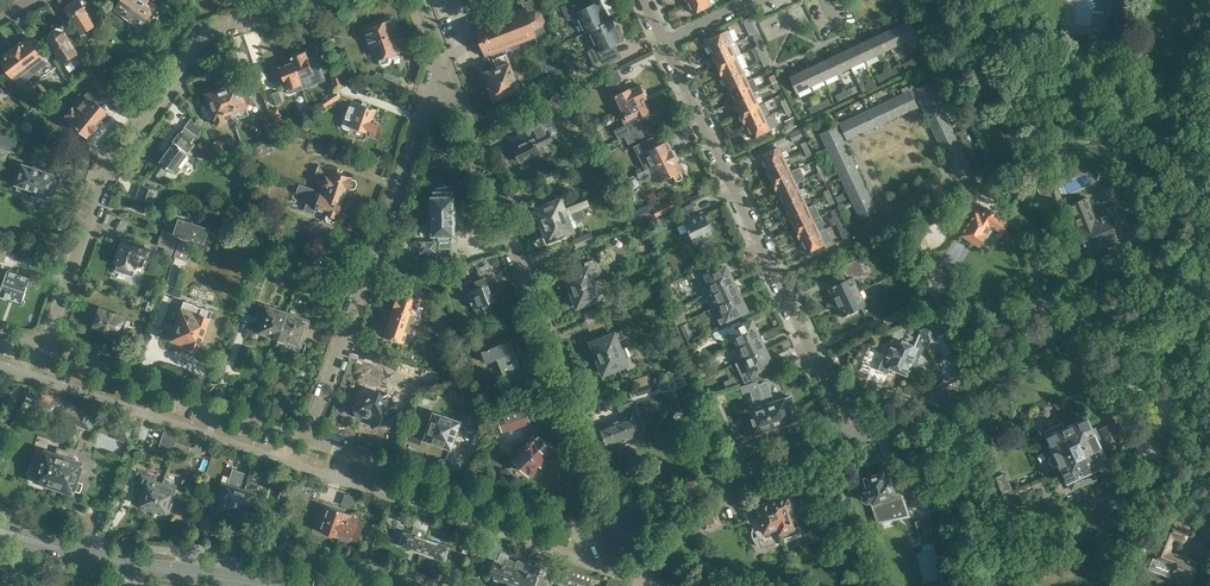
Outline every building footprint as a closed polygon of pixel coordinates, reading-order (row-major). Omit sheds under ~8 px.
[(80,0),(76,0),(64,7),(81,34),(96,25),(80,0)] [(158,6),(150,0),(121,0),(114,9),(140,28),(141,26),(146,30),(154,19),(150,16),(151,15),(153,15),(155,12),(155,10),(158,6)] [(477,36),(471,38),(475,48),(481,46),(485,57),(488,56),(493,68),(485,71),(491,86),(489,87),(494,100),(520,89),(504,48),(536,36),(537,40),(547,36),(542,25),(544,21),(541,13),(536,11),(532,0),(531,0),(523,3),(524,7),(506,14),(505,10),(498,13),(499,16),(474,26),(477,36)] [(584,32),(612,19),(612,18),(610,19),(605,9),(603,9),(599,0),(591,3),(590,0),(574,0),(561,6),(568,20),(577,18),(584,32)] [(688,2),(693,13),(715,2),(714,0),(692,0),(688,2)] [(752,33),(757,30),(751,16),(743,20),(750,34),(752,33)] [(367,28),(378,59),(379,59),(379,60),(383,64),(389,62),(389,57),(392,56),(391,53),(399,51),(395,40),(399,38),(395,30),(396,30),(392,19),(367,28)] [(612,19),(584,32),(585,34),(588,33),(594,46),(587,51),(596,69),(621,57),(615,44),(624,40),(619,28),(617,29),(612,19)] [(896,26),(904,41),(919,35),(912,19),(896,26)] [(896,26),(883,32),(891,48),(904,41),(896,26)] [(752,33),(753,33),(759,45),(764,43),(757,30),(752,33)] [(50,41),(63,63),(78,53),(65,32),(50,41)] [(706,40),(712,52),(734,42),(730,34),(726,36),(724,32),(706,40)] [(870,38),(877,54),(891,48),(883,32),(870,38)] [(12,47),(30,70),(44,59),(28,38),(22,42),(21,41),(12,47)] [(857,45),(864,60),(877,54),(870,38),(857,45)] [(734,42),(712,52),(718,65),(741,54),(735,41),(734,42)] [(756,48),(761,59),(766,57),(761,45),(756,48)] [(864,60),(857,45),(843,51),(851,67),(864,60)] [(20,85),(33,75),(30,70),(12,47),(4,53),(6,55),(0,60),(20,85)] [(83,55),(92,70),(95,69),(99,66),(90,51),(83,55)] [(293,61),(302,89),(303,89),(302,86),(316,81),(314,74),(320,72),(317,64),(318,64),(317,61),(316,61),(314,57),(308,60),(305,51),(294,55),(296,60),(293,61)] [(843,51),(829,58),(837,73),(851,67),(843,51)] [(913,58),(916,64),(925,59),(923,53),(913,58)] [(747,66),(741,54),(718,65),(724,77),(742,69),(741,69),(747,66)] [(766,57),(761,59),(764,66),(769,63),(766,57)] [(815,64),(823,80),(837,73),(829,58),(815,64)] [(916,64),(913,58),(903,63),(905,69),(916,64)] [(302,89),(293,61),(278,67),(286,89),(287,89),(289,94),(302,89)] [(815,64),(802,70),(810,86),(823,80),(815,64)] [(886,71),(889,76),(898,72),(895,66),(886,71)] [(95,69),(92,70),(92,71),(90,72),(95,80),(93,81),(100,93),(109,87),(102,75),(100,76),(95,69)] [(615,96),(623,112),(637,105),(637,104),(648,98),(640,84),(631,89),(630,88),(622,92),(617,82),(622,80),(617,69),(602,76),(613,96),(615,95),(616,96),(615,96)] [(724,77),(729,89),(747,80),(742,69),(724,77)] [(810,86),(802,70),(789,76),(797,92),(810,86)] [(889,76),(886,71),(875,76),(878,81),(889,76)] [(330,75),(336,89),(344,85),(339,72),(330,75)] [(382,81),(394,86),(397,76),(385,72),(382,81)] [(604,82),(601,77),(593,81),(595,86),(604,82)] [(729,89),(735,101),(753,93),(759,90),(753,78),(747,81),(747,80),(729,89)] [(777,80),(772,83),(775,90),(780,87),(777,80)] [(863,85),(866,91),(876,86),(873,80),(863,85)] [(918,96),(921,103),(937,96),(930,81),(915,88),(914,86),(911,87),(916,97),(918,96)] [(222,89),(232,117),(239,114),(240,118),(249,115),(245,104),(251,102),(246,87),(240,89),(238,83),(222,89)] [(846,89),(849,95),(858,91),(855,85),(846,89)] [(910,90),(895,97),(903,113),(918,106),(915,98),(916,97),(911,87),(909,88),(910,90)] [(849,95),(846,89),(845,90),(844,88),(834,93),(838,100),(849,95)] [(232,117),(222,89),(207,94),(218,126),(226,123),(225,119),(232,117)] [(320,101),(325,107),(331,103),(331,104),(341,97),(336,90),(320,101)] [(65,116),(70,120),(88,135),(108,111),(95,101),(97,98),(88,91),(77,105),(75,104),(65,116)] [(735,101),(741,113),(758,105),(753,93),(735,101)] [(943,110),(937,96),(921,103),(927,117),(943,110)] [(317,104),(312,97),(307,101),(311,107),(317,104)] [(903,113),(895,97),(880,104),(888,120),(903,113)] [(637,105),(620,113),(626,125),(616,131),(620,139),(625,136),(638,130),(644,127),(641,119),(639,120),(637,118),(650,111),(644,100),(648,98),(637,104),(637,105)] [(819,102),(822,108),(831,104),(828,98),(819,102)] [(342,125),(344,127),(349,129),(350,126),(375,135),(380,122),(373,120),(377,109),(351,100),(342,125)] [(741,113),(747,125),(764,117),(770,114),(765,102),(758,105),(741,113)] [(822,108),(819,102),(808,107),(811,113),(822,108)] [(867,110),(874,126),(888,120),(880,104),(867,110)] [(270,110),(275,123),(283,120),(278,107),(270,110)] [(854,117),(862,132),(874,126),(867,110),(854,117)] [(943,110),(927,117),(934,132),(950,124),(943,110)] [(747,125),(753,137),(778,125),(772,113),(770,114),(764,117),(747,125)] [(552,140),(540,114),(516,126),(519,132),(527,129),(531,137),(523,141),(522,139),(511,144),(520,162),(530,157),(531,158),(541,153),(546,151),(543,144),(552,140)] [(198,137),(196,136),(201,129),(194,117),(191,119),(191,118),(185,126),(184,126),(170,145),(171,146),(160,162),(159,161),(152,171),(161,178),(168,168),(174,172),(185,157),(186,158),(188,155),(191,156),(198,146),(194,143),(198,137)] [(837,122),(841,132),(843,131),(847,139),(862,132),(854,117),(841,123),(840,121),(837,122)] [(277,136),(272,122),(263,125),(268,139),(277,136)] [(821,132),(828,148),(844,141),(840,133),(841,132),(837,122),(835,123),(835,126),(821,132)] [(950,124),(934,132),(941,146),(957,139),(950,124)] [(625,136),(630,144),(642,138),(638,130),(625,136)] [(14,139),(0,135),(0,149),(9,152),(13,153),(17,140),(14,139)] [(646,169),(647,168),(675,155),(667,140),(658,144),(654,136),(634,146),(646,169)] [(211,144),(218,156),(226,151),(218,139),(211,144)] [(957,139),(941,146),(948,160),(963,152),(957,139)] [(256,146),(259,156),(274,151),(270,141),(256,146)] [(801,143),(804,150),(809,148),(806,141),(801,143)] [(844,141),(828,148),(834,162),(850,155),(844,141)] [(761,155),(767,167),(785,159),(778,147),(761,155)] [(809,148),(804,150),(807,157),(812,154),(809,148)] [(963,152),(948,160),(955,175),(970,167),(963,152)] [(834,162),(842,177),(857,170),(850,155),(834,162)] [(647,169),(647,168),(646,169),(637,173),(640,179),(655,172),(659,181),(674,174),(676,179),(678,180),(681,179),(682,176),(680,172),(682,170),(675,156),(647,169)] [(785,159),(767,167),(773,179),(790,171),(785,159)] [(816,165),(819,173),(825,170),(821,163),(816,165)] [(18,183),(16,189),(24,192),(26,186),(41,191),(40,197),(48,200),(50,194),(52,195),(58,176),(22,164),(16,183),(18,183)] [(320,191),(344,199),(343,198),(347,188),(348,188),(349,188),(352,188),(355,187),(357,183),(355,180),(352,179),(352,178),(351,177),(351,176),(319,165),(316,173),(325,176),(320,191)] [(825,170),(819,173),(822,179),(828,177),(825,170)] [(863,183),(857,170),(842,177),(848,190),(863,183)] [(793,178),(790,171),(773,179),(779,192),(796,184),(796,183),(802,181),(799,175),(793,178)] [(532,184),(535,191),(556,182),(552,174),(532,184)] [(863,183),(848,190),(854,204),(870,197),(863,183)] [(136,197),(154,204),(159,191),(140,184),(136,197)] [(779,192),(784,203),(804,195),(804,194),(807,192),(804,187),(799,189),(796,184),(779,192)] [(1062,198),(1056,184),(1047,188),(1053,202),(1062,198)] [(301,192),(311,195),(313,188),(304,185),(301,192)] [(823,191),(826,198),(832,196),(828,189),(823,191)] [(456,224),(456,207),(455,207),(455,195),(452,195),(452,190),(433,191),(433,195),(432,195),(433,236),(438,236),(438,240),(439,240),(439,248),(452,248),(452,240),(453,240),(453,235),(454,235),(454,224),(456,224)] [(344,199),(320,191),(314,209),(326,213),(326,214),(327,214),(326,217),(327,221),(331,222),(335,220),(336,217),(337,216),(338,216),(344,199)] [(806,199),(804,195),(784,203),(790,216),(807,207),(804,199),(806,199)] [(1079,235),(1088,256),(1108,247),(1106,243),(1119,238),(1116,230),(1124,227),(1115,204),(1101,209),(1102,213),(1096,215),(1092,206),(1094,205),(1090,195),(1069,204),(1076,220),(1067,224),(1072,238),(1079,235)] [(1157,208),(1152,195),(1137,200),(1142,213),(1157,208)] [(832,196),(826,198),(830,205),(835,202),(832,196)] [(535,208),(541,225),(582,209),(590,206),(587,199),(566,207),(562,197),(535,208)] [(870,197),(854,204),(861,219),(877,211),(870,197)] [(634,217),(652,209),(658,206),(655,200),(632,211),(634,217)] [(652,209),(656,217),(676,207),(672,200),(658,206),(652,209)] [(689,232),(684,234),(687,241),(692,239),(695,245),(700,243),(701,245),(698,246),(699,248),(695,250),(699,259),(703,257),(704,258),(713,254),(715,258),(723,255),(712,233),(713,233),(712,229),(713,229),(710,222),(709,223),(704,213),(700,214),(699,213),(698,213),(697,212),(695,213),(692,206),(682,211),(685,218),(682,219),(689,232)] [(934,212),(931,206),(923,209),(926,216),(934,212)] [(813,219),(807,207),(790,216),(795,227),(813,219)] [(1002,232),(1008,222),(1008,221),(996,214),(996,213),(987,207),(983,213),(978,210),(970,223),(963,219),(956,231),(979,245),(986,234),(984,233),(983,232),(988,225),(989,225),(989,224),(994,227),(995,226),(1001,230),(1000,231),(1002,232)] [(582,209),(541,225),(548,241),(574,231),(570,220),(573,219),(576,220),(585,217),(582,209)] [(835,215),(839,225),(845,223),(840,213),(835,215)] [(656,220),(661,229),(671,225),(666,215),(656,220)] [(174,233),(205,243),(210,229),(213,230),(215,225),(197,219),(195,223),(179,218),(174,233)] [(813,219),(795,227),(801,239),(824,229),(822,224),(816,226),(813,219)] [(845,223),(839,225),(844,236),(849,233),(845,223)] [(824,229),(801,239),(807,252),(832,240),(826,229),(824,230),(824,229)] [(160,239),(175,245),(178,235),(163,230),(160,239)] [(594,240),(590,232),(573,239),(577,247),(594,240)] [(115,263),(136,271),(137,269),(141,270),(149,249),(122,241),(115,263)] [(179,242),(174,256),(186,260),(191,246),(179,242)] [(310,253),(328,259),(332,248),(314,242),(310,253)] [(450,265),(463,266),(470,253),(455,252),(450,265)] [(829,299),(832,304),(860,291),(853,277),(865,271),(859,258),(842,266),(848,279),(829,288),(833,297),(829,299)] [(564,275),(571,292),(597,282),(592,270),(596,268),(592,259),(585,262),(587,266),(564,275)] [(327,271),(341,275),(344,264),(330,260),(327,271)] [(714,290),(734,281),(734,280),(733,281),(726,267),(719,270),(715,261),(692,272),(695,279),(699,277),(706,293),(713,290),(714,290)] [(417,273),(429,278),(431,272),(420,267),(417,273)] [(25,301),(24,299),(23,299),(30,278),(7,270),(0,292),(0,294),(2,297),(6,299),(10,297),(19,300),(19,302),(20,304),(22,305),(25,304),(25,301)] [(475,308),(481,316),(486,313),(493,310),(490,302),(495,301),(485,277),(472,282),(471,279),(463,282),(459,285),(465,292),(467,292),(471,301),(470,301),(471,304),(472,304),(474,309),(475,308)] [(734,281),(714,290),(707,293),(714,307),(741,295),(734,281)] [(597,282),(571,292),(577,307),(603,297),(597,282)] [(394,308),(420,317),(424,307),(420,306),(422,299),(412,296),(414,292),(407,290),(406,293),(400,291),(394,308)] [(860,291),(832,304),(834,309),(838,307),(842,316),(862,307),(865,313),(878,307),(872,295),(864,299),(860,291)] [(714,307),(723,326),(737,319),(735,315),(747,309),(740,296),(741,295),(714,307)] [(171,339),(200,350),(211,317),(210,317),(213,310),(202,307),(195,305),(196,305),(184,301),(171,339)] [(258,331),(279,339),(289,312),(267,305),(258,331)] [(99,307),(93,326),(102,330),(109,333),(109,332),(119,335),(126,315),(99,307)] [(420,317),(394,308),(383,336),(403,343),(411,322),(414,323),(416,316),(420,318),(420,317)] [(584,313),(587,323),(601,318),(597,308),(584,313)] [(883,319),(886,325),(903,317),(900,310),(883,319)] [(289,312),(279,339),(300,346),(309,319),(289,312)] [(601,318),(587,323),(591,333),(604,327),(601,318)] [(439,319),(435,328),(445,331),(448,322),(439,319)] [(735,336),(739,344),(760,334),(759,334),(758,334),(752,320),(742,325),(740,320),(713,333),(715,338),(724,341),(726,334),(731,332),(733,337),(735,336)] [(892,345),(883,365),(907,375),(912,365),(918,368),(920,364),(916,363),(922,348),(928,346),(939,342),(932,325),(929,326),(921,328),(922,331),(916,345),(903,339),(899,348),(897,347),(897,348),(892,345)] [(591,342),(597,359),(625,348),(625,347),(623,348),(619,339),(624,337),(621,331),(615,333),(591,342)] [(760,334),(739,344),(746,358),(766,348),(760,334)] [(497,358),(507,382),(524,375),(510,340),(482,351),(486,363),(497,358)] [(625,348),(597,359),(603,374),(627,365),(628,369),(636,366),(634,361),(632,362),(630,357),(629,358),(628,355),(632,353),(630,347),(626,348),(625,348)] [(766,348),(746,358),(752,372),(772,363),(765,349),(767,349),(766,348)] [(399,390),(411,393),(419,370),(412,368),(411,370),(407,368),(399,390)] [(633,380),(635,388),(650,383),(647,374),(633,380)] [(759,386),(773,428),(797,420),(789,395),(786,397),(785,396),(773,400),(767,381),(759,383),(759,386)] [(650,383),(635,388),(637,394),(652,389),(650,383)] [(773,428),(759,386),(754,388),(756,394),(758,401),(758,405),(745,409),(745,410),(741,411),(749,436),(773,428)] [(397,418),(400,415),(387,392),(384,394),(381,396),(378,392),(377,392),(354,404),(351,408),(354,414),(354,413),(358,414),(359,416),(360,415),(359,414),(363,412),(364,415),(367,416),(368,417),(369,419),(370,422),(372,424),(372,425),(388,417),(391,422),(394,420),(397,418)] [(466,426),(483,432),(490,411),(476,397),(466,426)] [(640,420),(632,401),(618,407),(623,418),(600,427),(608,447),(640,434),(635,422),(640,420)] [(59,419),(76,425),(82,407),(69,402),(66,410),(63,409),(59,419)] [(82,407),(76,425),(89,430),(96,411),(82,406),(82,407)] [(505,430),(524,425),(529,423),(525,407),(501,415),(505,430)] [(1173,421),(1183,429),(1186,431),(1194,419),(1181,410),(1173,421)] [(442,443),(450,446),(458,422),(434,413),(425,438),(434,441),(435,443),(439,445),(442,443)] [(1044,429),(1051,446),(1066,440),(1068,445),(1082,439),(1083,440),(1089,432),(1088,430),(1092,429),(1087,418),(1065,428),(1062,421),(1044,429)] [(1171,420),(1162,432),(1173,439),(1176,440),(1183,429),(1173,421),(1171,420)] [(1,446),(11,427),(8,425),(2,422),(0,426),(0,445),(1,446)] [(1060,464),(1061,467),(1103,449),(1124,439),(1123,438),(1125,437),(1119,424),(1117,424),(1116,423),(1098,431),(1099,433),(1095,435),(1092,429),(1088,430),(1089,432),(1083,440),(1082,439),(1068,445),(1066,440),(1051,446),(1054,451),(1051,453),(1049,456),(1048,460),(1050,463),(1054,466),(1057,466),(1060,464)] [(159,447),(173,451),(178,436),(178,435),(178,434),(165,430),(164,433),(160,431),(159,435),(157,434),(158,431),(151,429),(151,427),(141,424),(136,440),(159,447)] [(524,425),(505,430),(508,440),(526,435),(524,425)] [(1173,439),(1162,432),(1160,430),(1152,441),(1166,450),(1173,439)] [(523,447),(520,446),(516,450),(517,452),(512,458),(513,458),(513,462),(516,465),(520,465),(529,474),(539,464),(541,465),(555,450),(535,431),(528,439),(529,441),(523,447)] [(178,436),(173,451),(188,456),(201,457),(201,445),(191,447),(193,441),(178,436)] [(35,480),(55,487),(67,452),(59,449),(58,454),(45,449),(39,468),(34,466),(32,474),(36,476),(35,480)] [(1103,449),(1061,467),(1072,490),(1096,479),(1094,476),(1093,477),(1090,471),(1109,463),(1103,449)] [(67,452),(55,487),(74,493),(75,491),(80,493),(84,483),(78,481),(84,462),(72,458),(74,453),(68,451),(68,452),(67,452)] [(219,509),(233,513),(251,460),(250,460),(246,473),(233,468),(219,509)] [(251,460),(233,513),(247,518),(257,485),(251,483),(255,470),(262,472),(265,465),(251,460)] [(871,501),(871,503),(872,503),(873,505),(872,506),(877,520),(889,516),(905,506),(902,495),(896,497),(895,495),(896,494),(890,477),(885,479),(883,471),(864,477),(868,490),(864,491),(862,495),(864,500),(867,502),(871,501)] [(145,507),(153,510),(162,483),(155,481),(157,477),(142,472),(138,483),(146,486),(140,502),(142,502),(142,504),(146,505),(145,507)] [(996,475),(1001,492),(1012,489),(1007,472),(996,475)] [(164,480),(162,483),(153,510),(162,513),(162,511),(170,513),(177,491),(176,490),(177,485),(170,482),(169,480),(166,479),(164,480)] [(823,495),(826,494),(828,503),(834,502),(828,480),(820,482),(823,495)] [(769,500),(783,540),(802,534),(794,510),(796,509),(790,493),(769,500)] [(783,540),(769,500),(753,505),(753,507),(745,510),(749,520),(746,521),(753,524),(752,525),(752,526),(752,528),(752,529),(753,530),(754,531),(756,532),(757,536),(753,537),(753,538),(754,541),(756,543),(758,545),(761,547),(764,548),(767,549),(770,549),(773,548),(775,547),(777,546),(780,543),(782,541),(783,540)] [(698,510),(702,522),(717,517),(713,505),(698,510)] [(336,534),(339,535),(343,528),(345,529),(351,514),(332,508),(329,517),(322,514),(316,528),(336,535),(336,534)] [(343,528),(339,535),(358,542),(365,522),(350,517),(351,514),(345,529),(343,528)] [(920,521),(925,543),(940,540),(935,517),(920,521)] [(413,527),(426,532),(429,523),(416,518),(413,527)] [(1172,529),(1167,527),(1165,526),(1162,534),(1160,535),(1158,541),(1158,543),(1148,569),(1170,577),(1170,576),(1190,584),(1199,562),(1180,555),(1180,556),(1169,552),(1174,538),(1184,542),(1190,527),(1175,521),(1172,529)] [(369,535),(378,538),(382,525),(374,522),(369,535)] [(433,522),(431,528),(439,531),(441,525),(433,522)] [(399,544),(422,552),(427,539),(403,531),(399,544)] [(462,552),(469,554),(474,540),(467,537),(462,552)] [(427,539),(422,552),(446,560),(450,547),(427,539)] [(502,578),(512,582),(515,576),(512,575),(514,568),(516,561),(507,558),(511,547),(492,541),(487,556),(494,559),(493,561),(492,561),(488,574),(495,577),(501,579),(502,578)] [(858,554),(856,545),(845,548),(847,556),(858,554)] [(512,582),(519,584),(519,585),(535,585),(539,576),(536,575),(540,562),(533,559),(531,565),(533,566),(530,573),(514,568),(512,575),(515,576),(512,582)] [(560,583),(568,585),(570,579),(589,585),(593,575),(566,566),(560,583)] [(552,579),(558,582),(562,570),(556,568),(552,579)]
